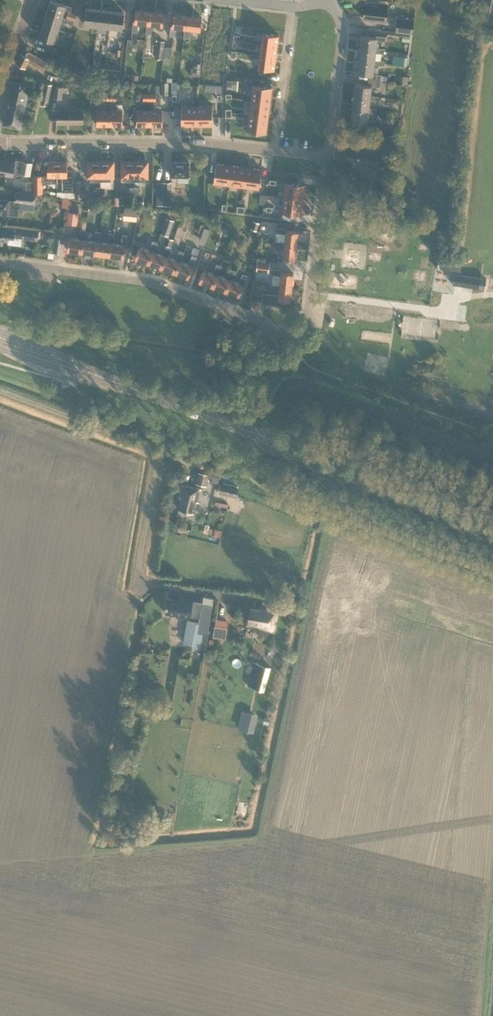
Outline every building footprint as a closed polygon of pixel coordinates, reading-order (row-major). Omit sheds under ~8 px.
[(47,11),(62,16),(65,8),(71,10),(72,6),(66,4),(66,3),(55,0),(50,0),(47,11)] [(386,21),(388,4),(379,3),(379,5),(365,3),(363,16),(377,18),(377,20),(386,21)] [(97,31),(97,24),(99,8),(86,7),(84,23),(93,24),(92,30),(97,31)] [(112,10),(99,8),(97,24),(105,25),(104,32),(109,32),(110,26),(112,10)] [(139,21),(147,22),(148,22),(150,10),(136,9),(135,20),(133,20),(132,30),(137,31),(139,21)] [(77,13),(69,10),(67,17),(75,19),(77,13)] [(112,10),(110,26),(118,27),(117,33),(122,34),(122,27),(123,27),(124,11),(112,10)] [(164,12),(150,10),(148,22),(147,22),(146,32),(152,33),(153,23),(163,24),(164,12)] [(43,23),(59,28),(61,20),(67,22),(69,18),(62,16),(47,11),(43,23)] [(176,25),(185,26),(186,27),(188,15),(174,13),(172,25),(171,25),(170,35),(175,35),(176,25)] [(186,27),(185,26),(184,36),(189,37),(190,27),(201,28),(202,16),(188,15),(186,27)] [(396,31),(413,33),(414,18),(397,16),(396,31)] [(65,30),(59,28),(43,23),(39,36),(55,40),(57,32),(64,34),(65,30)] [(279,33),(263,31),(261,43),(277,45),(279,33)] [(163,56),(164,45),(165,40),(158,39),(159,32),(155,32),(154,39),(158,39),(157,45),(156,57),(162,58),(163,56)] [(361,34),(360,46),(376,48),(376,46),(377,39),(385,40),(386,35),(377,34),(377,36),(361,34)] [(127,38),(126,50),(133,51),(134,39),(127,38)] [(48,55),(56,57),(59,46),(47,43),(45,50),(49,51),(48,55)] [(261,43),(260,54),(276,56),(277,45),(261,43)] [(172,46),(164,45),(163,56),(171,57),(172,46)] [(375,60),(375,58),(376,51),(384,52),(385,47),(376,46),(376,48),(360,46),(358,58),(375,60)] [(43,68),(47,61),(35,53),(25,47),(22,52),(21,52),(16,61),(26,66),(30,60),(43,68)] [(276,56),(260,54),(258,66),(274,68),(276,56)] [(383,59),(375,58),(375,60),(358,58),(357,71),(369,72),(369,78),(381,80),(381,74),(373,73),(374,63),(383,64),(383,59)] [(200,84),(215,84),(215,70),(200,69),(200,84)] [(356,83),(354,95),(370,97),(370,99),(378,100),(379,95),(370,94),(372,85),(380,86),(381,80),(369,78),(368,84),(356,83)] [(14,80),(12,89),(29,92),(31,84),(14,80)] [(45,82),(42,95),(49,97),(52,83),(45,82)] [(272,87),(253,84),(251,99),(270,101),(272,87)] [(62,98),(63,86),(55,85),(53,97),(62,98)] [(27,101),(29,92),(12,89),(10,97),(27,101)] [(49,97),(42,95),(41,102),(48,104),(49,97)] [(370,97),(354,95),(353,107),(369,109),(368,111),(377,112),(377,107),(369,106),(370,99),(370,97)] [(10,97),(8,106),(25,110),(27,101),(10,97)] [(251,99),(249,114),(268,116),(270,101),(251,99)] [(197,105),(182,105),(182,124),(197,124),(197,105)] [(197,105),(197,124),(212,124),(212,105),(197,105)] [(8,106),(6,114),(23,118),(25,110),(8,106)] [(368,118),(368,111),(369,109),(353,107),(351,119),(367,121),(367,123),(375,124),(376,119),(368,118)] [(57,122),(83,122),(83,108),(57,108),(57,122)] [(97,124),(110,124),(110,109),(97,109),(97,124)] [(123,109),(110,109),(110,124),(123,124),(123,109)] [(137,124),(150,124),(150,109),(137,109),(137,124)] [(150,109),(150,124),(163,124),(163,109),(150,109)] [(23,118),(6,114),(4,123),(21,127),(23,118)] [(268,116),(249,114),(247,129),(266,131),(268,116)] [(375,133),(374,142),(354,139),(352,154),(378,158),(377,168),(390,169),(391,160),(385,159),(388,137),(382,136),(383,134),(375,133)] [(12,174),(15,175),(16,177),(20,177),(23,175),(24,172),(30,173),(33,162),(16,158),(16,161),(0,158),(0,172),(12,174)] [(58,175),(58,160),(48,160),(48,175),(43,175),(43,174),(34,174),(34,192),(43,192),(43,182),(53,182),(53,175),(58,175)] [(73,160),(58,160),(58,175),(58,182),(61,182),(61,175),(63,175),(63,182),(63,191),(73,190),(73,182),(73,175),(68,175),(68,168),(73,168),(73,160)] [(91,180),(101,180),(101,160),(88,160),(88,176),(91,176),(91,180)] [(114,160),(101,160),(101,180),(111,180),(112,176),(114,176),(114,160)] [(125,180),(135,180),(135,160),(122,160),(122,176),(125,176),(125,180)] [(148,161),(135,160),(135,180),(146,180),(146,176),(148,176),(148,161)] [(172,175),(189,176),(189,161),(172,161),(172,175)] [(232,164),(217,162),(214,182),(229,184),(232,164)] [(232,164),(229,184),(244,186),(246,166),(232,164)] [(261,168),(246,166),(244,186),(259,188),(261,168)] [(351,178),(349,189),(369,191),(370,180),(351,178)] [(172,204),(172,181),(157,181),(157,204),(172,204)] [(305,184),(285,181),(284,196),(303,198),(305,184)] [(12,214),(19,215),(21,202),(35,203),(36,192),(16,190),(15,200),(0,198),(0,212),(12,214)] [(303,198),(284,196),(282,211),(301,213),(303,198)] [(123,219),(137,220),(138,209),(124,208),(123,219)] [(69,211),(67,222),(78,224),(79,212),(78,212),(69,211)] [(167,216),(161,232),(169,234),(174,219),(167,216)] [(228,229),(230,223),(222,220),(220,226),(228,229)] [(253,220),(251,227),(257,229),(259,222),(253,220)] [(12,236),(38,239),(39,230),(0,225),(0,244),(4,244),(4,240),(9,240),(10,236),(12,236)] [(286,232),(285,241),(285,242),(297,244),(298,230),(287,228),(287,227),(277,226),(276,231),(286,232)] [(68,248),(82,250),(84,238),(85,238),(86,229),(81,228),(80,238),(69,236),(68,248)] [(63,231),(54,230),(53,236),(56,236),(55,251),(61,252),(63,231)] [(94,239),(85,238),(84,238),(82,250),(96,252),(98,240),(99,240),(100,230),(95,230),(94,239)] [(108,241),(99,240),(98,240),(96,252),(110,254),(112,242),(113,242),(114,232),(109,231),(108,241)] [(121,243),(113,242),(112,242),(110,254),(124,256),(125,244),(127,244),(128,234),(123,233),(121,243)] [(171,246),(174,239),(167,236),(164,244),(166,244),(171,246)] [(154,250),(155,250),(158,241),(153,239),(150,249),(139,245),(135,256),(149,262),(154,250)] [(295,258),(297,244),(285,242),(285,241),(275,240),(274,245),(284,246),(283,257),(295,258)] [(163,253),(155,250),(154,250),(149,262),(163,266),(167,255),(168,255),(171,246),(166,244),(163,253)] [(163,266),(176,271),(180,260),(181,260),(184,251),(179,249),(176,258),(168,255),(167,255),(163,266)] [(189,263),(181,260),(180,260),(176,271),(189,276),(193,265),(194,265),(197,256),(192,254),(189,263)] [(258,260),(257,269),(268,271),(270,261),(258,260)] [(199,280),(213,285),(217,273),(218,274),(222,264),(217,263),(213,272),(203,268),(199,280)] [(213,285),(226,290),(230,278),(232,279),(235,269),(230,267),(226,277),(218,274),(217,273),(213,285)] [(281,274),(280,284),(292,285),(293,271),(282,270),(282,269),(272,268),(271,273),(281,274)] [(239,282),(232,279),(230,278),(226,290),(239,294),(243,283),(244,284),(248,274),(243,272),(239,282)] [(486,277),(455,272),(453,283),(485,288),(486,277)] [(292,285),(280,284),(279,294),(263,292),(262,302),(284,304),(285,298),(290,299),(292,285)] [(333,303),(330,328),(390,335),(393,306),(355,301),(354,306),(333,303)] [(206,484),(207,479),(209,473),(199,471),(196,482),(206,484)] [(218,482),(219,476),(212,474),(211,479),(211,481),(218,482)] [(199,501),(202,488),(182,483),(179,496),(181,497),(179,508),(194,512),(196,500),(199,501)] [(220,483),(218,489),(237,494),(238,487),(220,483)] [(168,597),(166,612),(177,613),(176,616),(187,617),(190,618),(191,614),(200,616),(199,619),(198,627),(204,628),(208,628),(212,609),(201,607),(202,601),(193,600),(193,598),(179,596),(179,598),(168,597)] [(272,629),(275,609),(262,607),(262,609),(250,608),(248,623),(259,624),(259,627),(272,629)] [(226,638),(228,619),(216,617),(213,636),(226,638)] [(185,629),(183,642),(201,646),(203,632),(204,628),(198,627),(197,631),(185,629)] [(255,661),(249,685),(264,689),(271,665),(269,665),(268,666),(263,664),(263,663),(255,661)] [(248,713),(244,727),(252,728),(255,715),(248,713)] [(246,813),(249,802),(242,800),(239,811),(246,813)]
